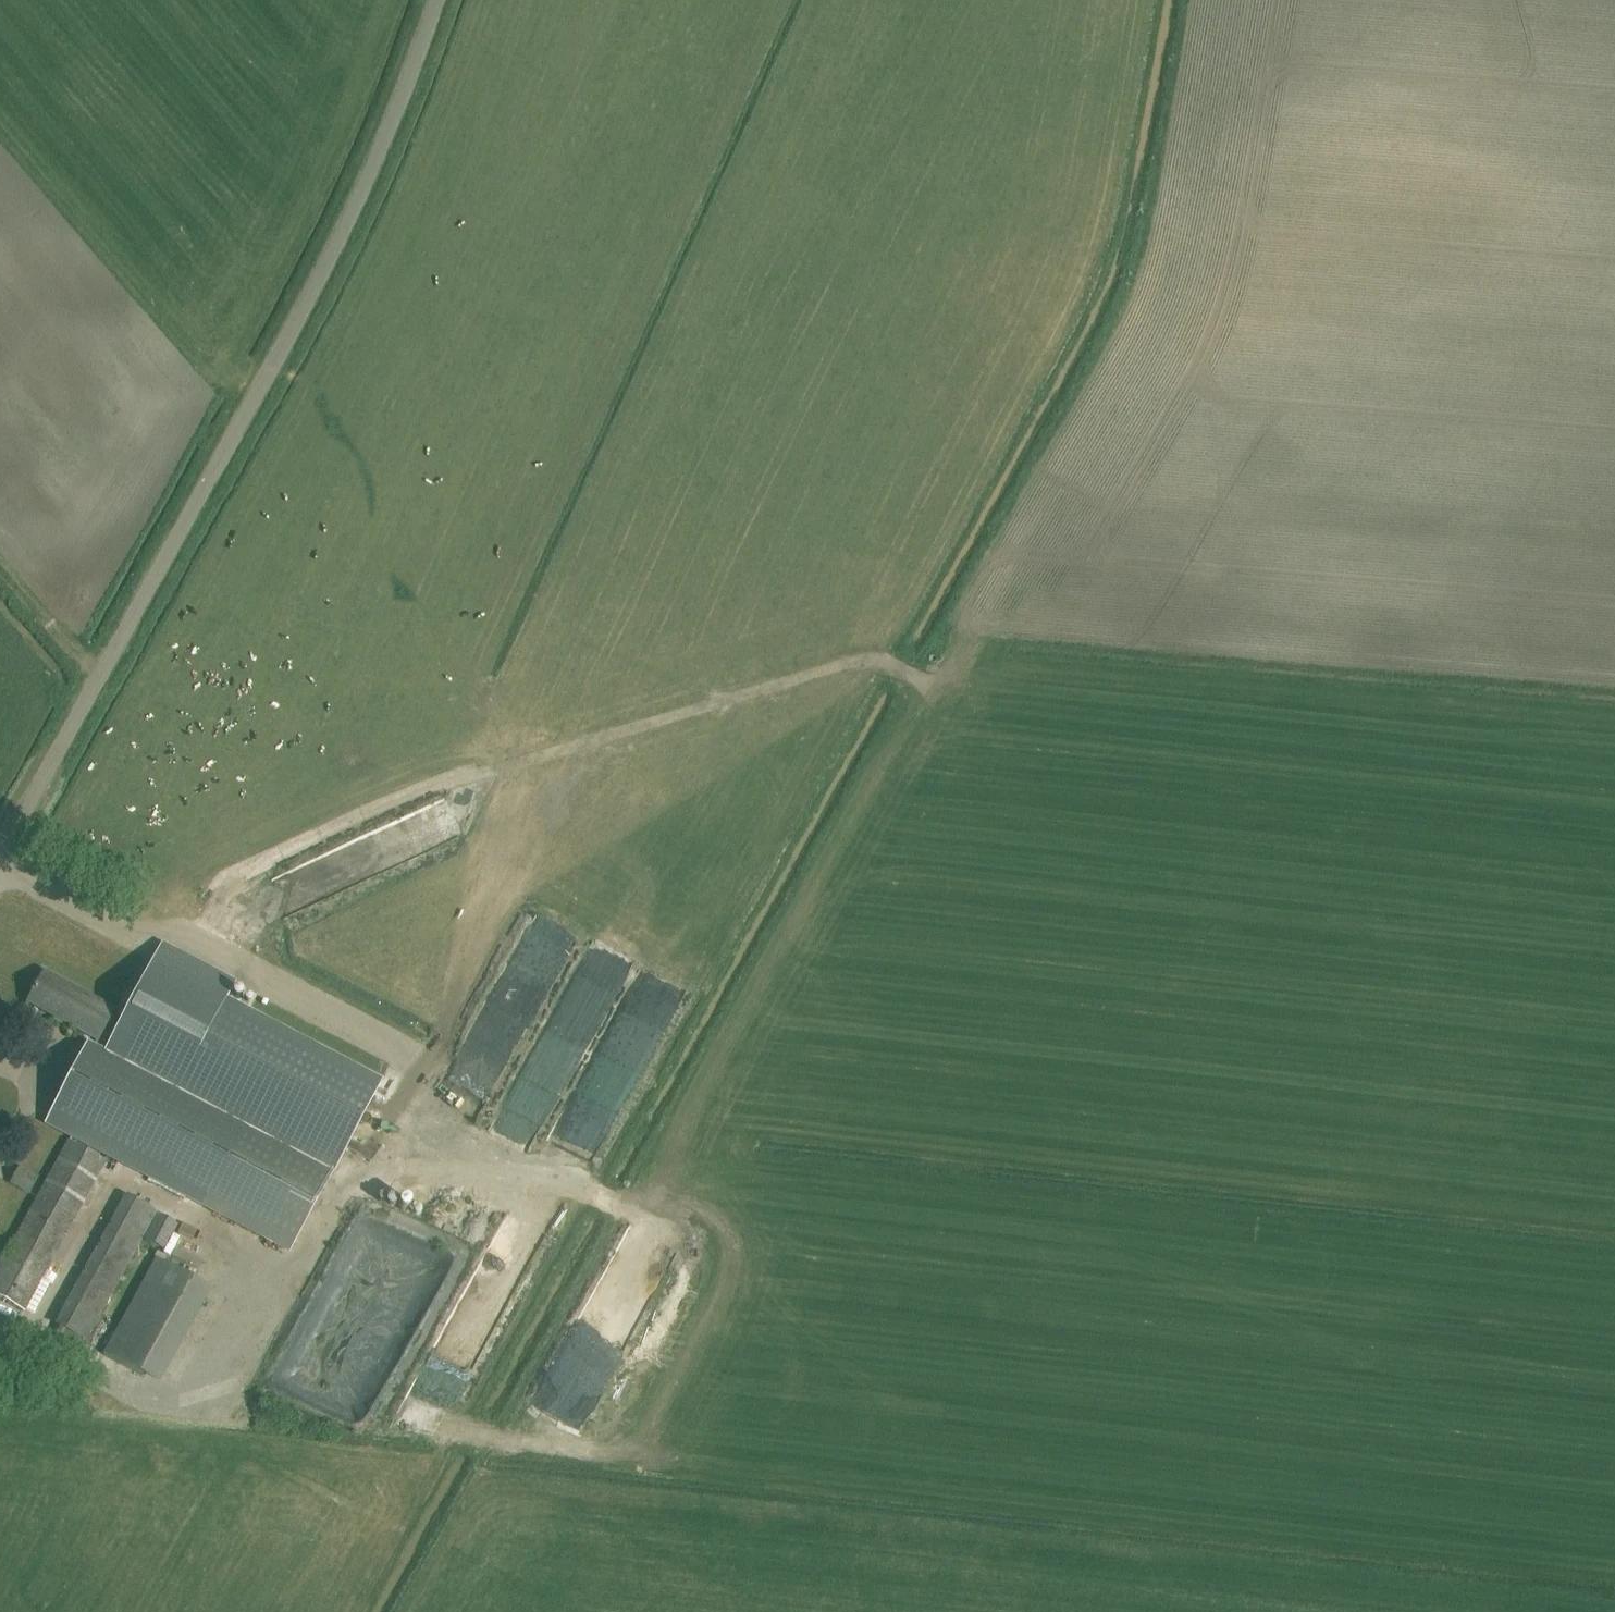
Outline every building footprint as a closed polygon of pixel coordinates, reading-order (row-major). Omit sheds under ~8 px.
[(375,828),(385,864),(475,839),(465,803),(375,828)] [(27,1003),(97,1041),(94,1047),(88,1044),(47,1121),(291,1249),(378,1086),(223,1004),(234,982),(163,944),(118,1029),(108,1023),(115,1010),(44,972),(27,1003)] [(602,1018),(624,967),(591,953),(569,1004),(602,1018)] [(631,1105),(680,997),(641,979),(592,1087),(631,1105)] [(70,1146),(0,1266),(0,1299),(22,1312),(81,1201),(84,1202),(103,1165),(70,1146)] [(20,1167),(10,1183),(29,1194),(39,1178),(20,1167)] [(157,1213),(126,1196),(55,1325),(87,1343),(143,1239),(164,1250),(176,1227),(156,1216),(157,1213)] [(578,1348),(558,1401),(590,1413),(613,1353),(621,1356),(639,1308),(608,1296),(586,1351),(578,1348)] [(451,1393),(461,1364),(443,1358),(433,1386),(451,1393)] [(353,1393),(342,1399),(351,1415),(362,1409),(353,1393)]
